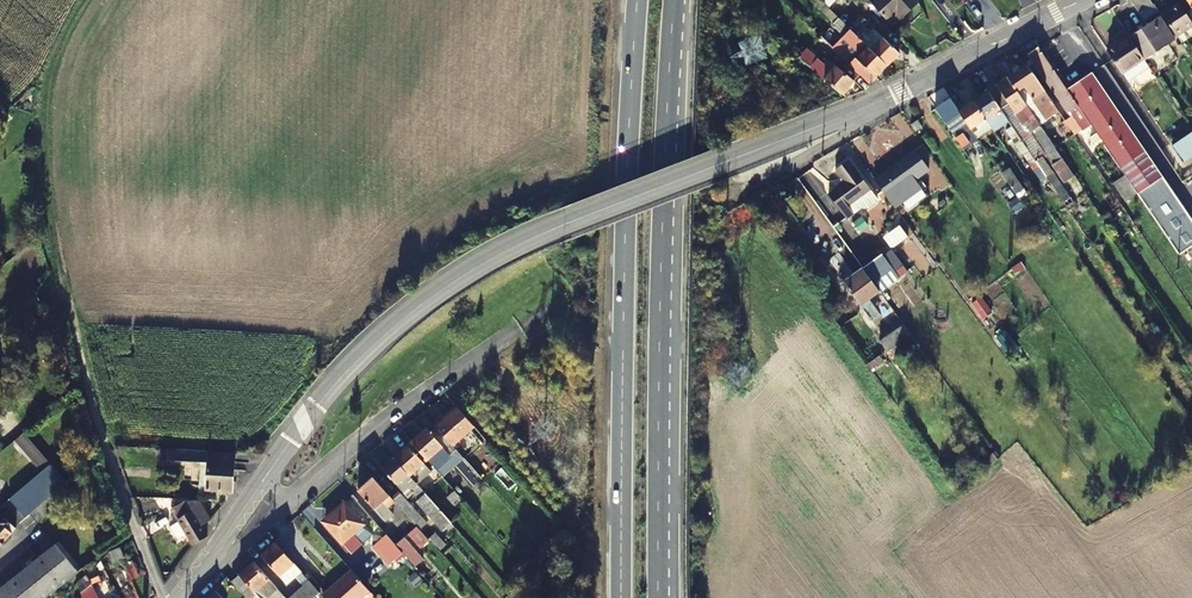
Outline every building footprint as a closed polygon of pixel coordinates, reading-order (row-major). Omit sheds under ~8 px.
[(918,3),(916,0),(877,0),(873,4),(886,18),(897,8),(904,16),(918,3)] [(1151,0),(1132,0),(1139,12),(1153,4),(1151,0)] [(1177,37),(1191,27),(1191,22),(1186,12),(1179,3),(1162,15),(1177,37)] [(1143,58),(1145,60),(1169,44),(1166,40),(1172,36),(1160,17),(1129,37),(1143,58)] [(860,74),(870,83),(888,65),(861,39),(852,31),(840,19),(834,25),(845,36),(844,37),(848,41),(844,46),(857,58),(851,64),(860,74)] [(822,37),(845,59),(849,55),(837,44),(842,38),(831,28),(822,37)] [(861,39),(888,65),(900,52),(875,28),(868,36),(866,35),(861,39)] [(1109,51),(1123,72),(1143,58),(1129,37),(1109,51)] [(1065,120),(1075,134),(1091,123),(1068,90),(1065,85),(1039,47),(1029,54),(1068,112),(1070,111),(1072,116),(1065,120)] [(799,58),(811,68),(819,57),(807,48),(799,58)] [(1123,72),(1128,80),(1149,67),(1145,60),(1143,58),(1123,72)] [(825,79),(843,94),(860,74),(851,64),(850,64),(843,71),(836,65),(835,66),(827,60),(820,69),(828,76),(825,79)] [(1008,77),(1040,124),(1059,111),(1027,64),(1020,69),(1017,65),(1012,68),(1014,73),(1008,77)] [(1162,176),(1092,73),(1068,90),(1091,123),(1126,174),(1138,193),(1162,176)] [(1028,124),(1026,125),(1062,178),(1069,187),(1078,181),(1072,172),(1040,124),(1008,77),(988,90),(1001,108),(1008,103),(1022,123),(1026,121),(1028,124)] [(974,100),(990,125),(996,121),(992,115),(1000,109),(1001,108),(988,90),(974,100)] [(936,108),(946,122),(961,112),(959,110),(951,97),(936,108)] [(976,134),(978,137),(992,127),(990,125),(974,100),(959,110),(961,112),(970,126),(976,134)] [(935,108),(945,123),(946,122),(936,108),(935,108)] [(1069,138),(1075,134),(1065,120),(1061,114),(1055,118),(1069,138)] [(917,120),(911,124),(915,131),(922,127),(917,120)] [(956,137),(963,147),(978,137),(976,134),(970,126),(962,131),(963,133),(956,137)] [(1006,131),(1028,162),(1034,158),(1013,126),(1006,131)] [(1172,146),(1183,162),(1191,157),(1191,133),(1172,146)] [(875,179),(895,207),(922,187),(915,179),(929,169),(916,149),(875,179)] [(1063,200),(1067,206),(1073,202),(1042,157),(1036,161),(1046,175),(1063,200)] [(1036,161),(1034,158),(1028,162),(1039,179),(1046,175),(1036,161)] [(876,203),(879,199),(848,159),(835,168),(844,180),(835,187),(836,188),(828,194),(847,219),(855,213),(862,208),(869,208),(876,203)] [(1002,172),(1025,205),(1028,202),(1026,200),(1030,197),(1009,167),(1002,172)] [(1138,193),(1126,174),(1114,182),(1127,201),(1138,193)] [(1103,218),(1107,224),(1127,211),(1122,204),(1103,218)] [(882,236),(889,249),(907,239),(900,227),(882,236)] [(993,240),(999,235),(994,228),(988,233),(993,240)] [(863,267),(881,291),(900,277),(883,254),(863,267)] [(876,308),(870,299),(881,291),(863,267),(845,281),(868,314),(876,308)] [(974,295),(970,299),(983,316),(987,312),(974,295)] [(979,344),(987,338),(969,313),(964,316),(977,335),(974,337),(979,344)] [(880,341),(888,351),(912,334),(904,323),(880,341)] [(888,351),(893,359),(917,341),(912,334),(888,351)] [(1029,383),(1033,380),(1020,361),(1015,365),(1029,383)] [(464,439),(462,437),(475,426),(455,404),(440,417),(443,421),(437,426),(453,445),(455,447),(464,439)] [(428,460),(439,472),(444,468),(440,464),(451,455),(447,450),(453,445),(437,426),(430,432),(427,429),(412,442),(428,460)] [(66,482),(24,433),(15,441),(42,472),(10,500),(25,518),(66,482)] [(395,458),(418,484),(431,472),(424,463),(428,460),(412,442),(395,458)] [(233,491),(235,453),(169,449),(168,460),(208,462),(207,467),(200,467),(199,492),(207,492),(207,490),(233,491)] [(992,455),(996,460),(1001,456),(997,451),(992,455)] [(416,502),(443,531),(452,523),(418,484),(395,458),(383,469),(406,495),(411,491),(419,499),(416,502)] [(394,500),(374,477),(358,491),(385,521),(394,514),(388,508),(395,502),(394,500)] [(447,498),(453,504),(461,497),(455,491),(447,498)] [(394,500),(395,502),(408,517),(416,510),(401,493),(394,500)] [(211,519),(199,501),(186,500),(172,509),(180,521),(173,524),(181,537),(187,533),(194,544),(208,536),(201,525),(211,519)] [(355,539),(352,535),(365,525),(345,502),(332,513),(335,516),(326,525),(346,548),(356,540),(355,539)] [(16,530),(4,518),(0,523),(0,548),(16,530)] [(367,528),(365,525),(352,535),(355,539),(367,528)] [(408,534),(421,548),(429,540),(417,526),(408,534)] [(396,545),(387,535),(373,546),(389,565),(403,553),(396,545)] [(403,553),(414,566),(424,558),(405,538),(396,545),(403,553)] [(320,592),(276,542),(262,555),(284,580),(295,571),(297,573),(295,575),(304,585),(289,597),(313,597),(320,592)] [(23,571),(46,597),(47,597),(80,572),(57,544),(23,571)] [(113,562),(124,557),(121,549),(109,554),(113,562)] [(124,564),(130,578),(137,575),(131,561),(124,564)] [(248,597),(267,597),(278,588),(254,561),(232,581),(248,597)] [(351,570),(342,578),(342,579),(323,596),(325,597),(362,597),(370,591),(351,570)] [(0,590),(0,597),(46,597),(23,571),(0,590)] [(88,576),(79,583),(81,594),(92,585),(93,587),(98,584),(92,572),(88,576)]
